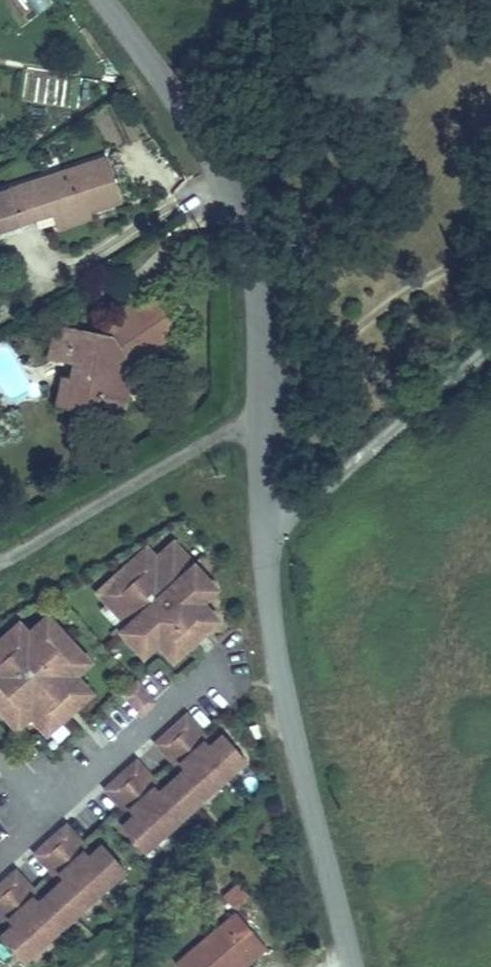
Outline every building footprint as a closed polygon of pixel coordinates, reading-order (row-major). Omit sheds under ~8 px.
[(49,7),(45,0),(24,0),(32,16),(49,7)] [(90,211),(121,201),(107,157),(0,193),(0,229),(42,215),(38,203),(55,197),(62,220),(90,211)] [(38,203),(42,215),(52,212),(57,230),(92,218),(90,211),(62,220),(55,197),(38,203)] [(157,325),(168,318),(155,298),(137,310),(127,308),(123,326),(114,325),(111,337),(71,329),(67,345),(80,348),(77,360),(73,381),(63,379),(58,402),(96,410),(98,399),(124,404),(130,376),(123,374),(125,364),(132,366),(144,368),(147,353),(151,353),(168,342),(162,333),(157,325)] [(168,318),(157,325),(162,333),(173,326),(168,318)] [(57,326),(50,355),(77,360),(80,348),(67,345),(71,329),(57,326)] [(132,366),(125,364),(123,374),(130,376),(132,366)] [(194,564),(173,542),(166,548),(187,571),(194,564)] [(202,601),(216,589),(194,564),(187,571),(166,548),(156,558),(147,548),(120,571),(97,592),(127,624),(120,630),(143,655),(157,642),(166,652),(185,636),(196,625),(211,612),(202,601)] [(203,633),(217,620),(211,612),(196,625),(203,633)] [(67,637),(47,615),(39,622),(59,645),(67,637)] [(75,675),(89,662),(67,637),(59,645),(39,622),(28,632),(19,622),(0,639),(0,692),(3,695),(0,698),(0,711),(16,729),(30,715),(40,726),(63,705),(70,698),(84,685),(75,675)] [(192,643),(203,633),(196,625),(185,636),(192,643)] [(173,660),(192,643),(185,636),(166,652),(173,660)] [(77,706),(91,693),(84,685),(70,698),(77,706)] [(77,706),(70,698),(63,705),(69,712),(77,706)] [(46,733),(69,712),(63,705),(40,726),(46,733)] [(245,759),(224,736),(222,734),(210,746),(184,718),(171,729),(220,782),(245,759)] [(220,782),(171,729),(159,741),(184,768),(172,780),(174,782),(195,805),(220,782)] [(195,805),(174,782),(172,780),(159,791),(134,764),(121,775),(169,828),(195,805)] [(169,828),(121,775),(108,786),(134,815),(121,826),(123,828),(144,852),(169,828)] [(99,892),(124,869),(103,846),(101,844),(89,855),(63,828),(51,839),(99,892)] [(99,892),(51,839),(38,851),(63,879),(51,890),(53,893),(74,915),(99,892)] [(48,938),(74,915),(53,893),(51,890),(39,901),(13,873),(0,885),(48,938)] [(246,897),(236,884),(223,895),(234,908),(238,904),(246,897)] [(0,885),(0,911),(13,925),(0,937),(2,938),(23,961),(48,938),(0,885)] [(238,904),(234,908),(233,908),(236,912),(243,921),(248,916),(238,904)] [(243,921),(236,912),(176,964),(178,966),(235,966),(250,954),(254,958),(266,948),(243,921)] [(254,958),(250,954),(235,966),(243,966),(254,958)]
